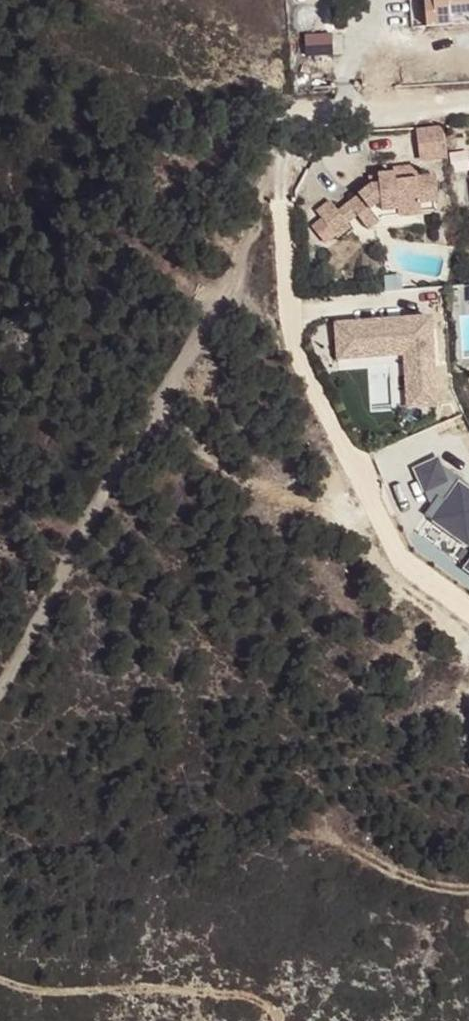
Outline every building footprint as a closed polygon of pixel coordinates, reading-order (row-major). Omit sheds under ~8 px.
[(434,2),(425,3),(427,27),(451,25),(451,16),(449,3),(468,2),(468,0),(433,0),(434,2)] [(449,3),(451,16),(468,15),(468,2),(449,3)] [(306,36),(307,56),(333,55),(332,35),(306,36)] [(422,161),(451,159),(449,128),(421,130),(422,161)] [(436,177),(419,178),(418,168),(394,170),(394,175),(379,177),(380,186),(372,187),(349,205),(358,216),(369,208),(371,210),(381,202),(383,213),(398,211),(399,217),(422,215),(421,203),(436,202),(439,202),(436,177)] [(380,186),(379,177),(371,177),(372,187),(380,186)] [(339,212),(331,202),(317,212),(337,238),(351,228),(348,224),(339,212)] [(383,213),(381,202),(371,210),(369,208),(358,216),(369,230),(384,219),(399,217),(398,211),(383,213)] [(437,213),(436,202),(421,203),(422,215),(437,213)] [(358,216),(349,205),(339,212),(348,224),(358,216)] [(446,317),(339,320),(340,359),(410,357),(411,407),(449,406),(446,317)] [(431,459),(415,481),(440,499),(428,514),(468,544),(468,486),(431,459)]
